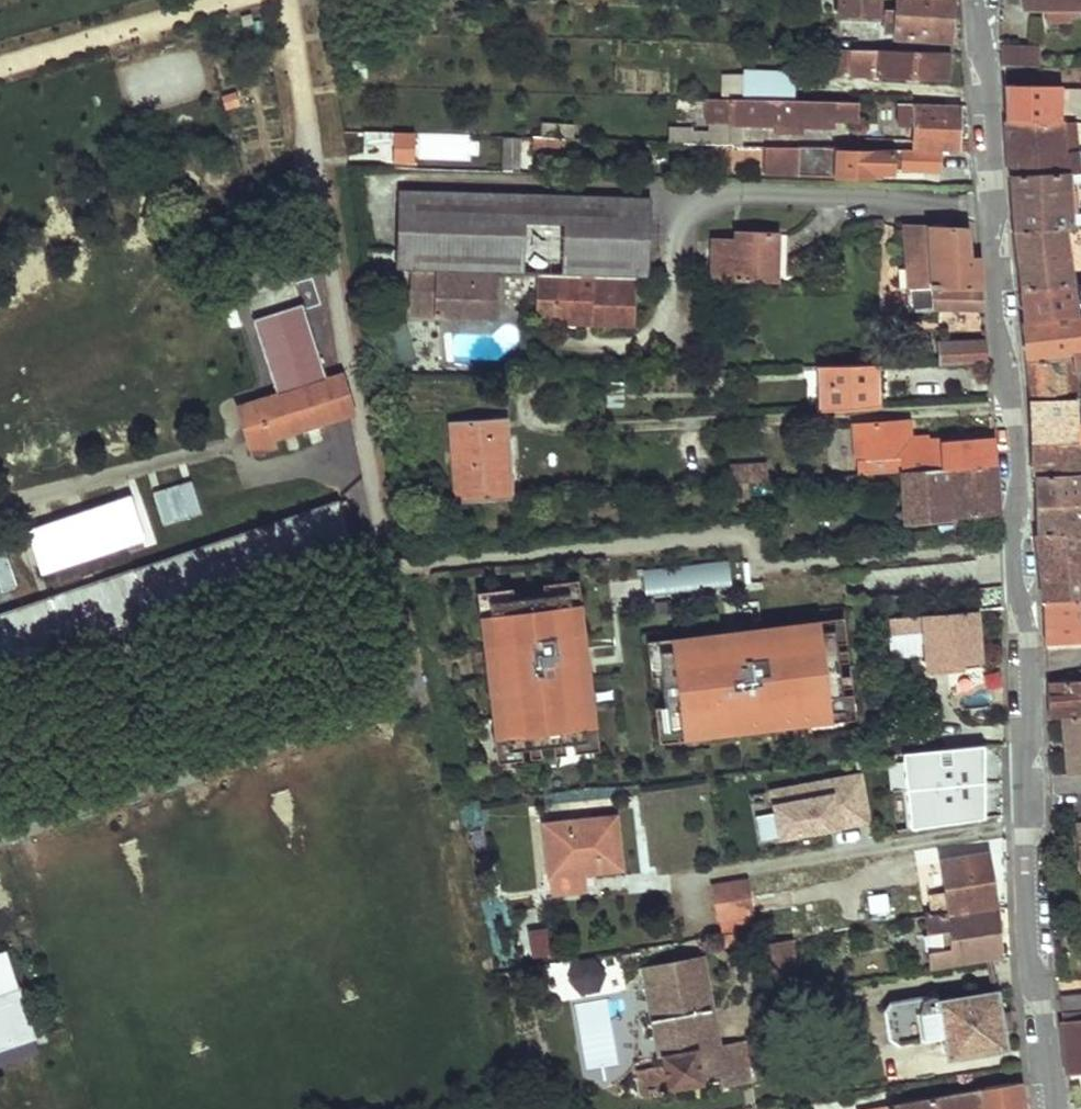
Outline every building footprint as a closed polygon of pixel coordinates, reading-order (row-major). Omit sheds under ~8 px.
[(840,14),(878,16),(879,0),(840,0),(840,14)] [(884,33),(900,38),(952,41),(954,0),(899,0),(898,16),(885,16),(884,33)] [(1080,9),(1080,0),(1026,0),(1026,10),(1080,9)] [(1006,47),(1005,66),(1037,67),(1038,47),(1006,47)] [(825,49),(824,69),(851,69),(851,50),(825,49)] [(851,73),(879,74),(880,50),(851,50),(851,69),(851,73)] [(880,50),(879,74),(949,76),(949,53),(880,50)] [(777,96),(793,97),(794,69),(750,69),(749,96),(750,96),(777,96)] [(1008,122),(1063,122),(1063,105),(1063,90),(1063,85),(1006,85),(1008,122)] [(1063,90),(1063,105),(1080,104),(1080,90),(1063,90)] [(710,95),(709,116),(749,117),(750,96),(749,96),(710,95)] [(750,96),(749,117),(777,118),(777,96),(750,96)] [(777,96),(777,118),(804,119),(805,123),(838,123),(838,116),(860,117),(861,99),(793,97),(777,96)] [(917,120),(916,148),(922,148),(959,149),(960,102),(899,100),(899,119),(917,120)] [(1068,175),(1080,174),(1080,172),(1080,151),(1079,151),(1078,122),(1063,122),(1008,122),(1012,177),(1068,175)] [(398,129),(398,142),(416,142),(417,129),(398,129)] [(502,138),(503,167),(520,166),(518,138),(502,138)] [(840,146),(801,145),(801,146),(801,158),(799,158),(799,173),(871,174),(871,169),(892,170),(892,168),(922,169),(922,148),(916,148),(893,147),(893,151),(840,150),(840,146)] [(735,146),(735,157),(759,157),(758,164),(767,164),(767,158),(799,158),(801,158),(801,146),(735,146)] [(1069,230),(1080,229),(1080,214),(1069,214),(1068,175),(1012,177),(1017,232),(1069,230)] [(650,198),(401,191),(399,269),(412,269),(500,272),(647,276),(650,198)] [(907,222),(912,285),(932,285),(984,288),(982,257),(970,258),(967,226),(966,224),(934,224),(907,222)] [(711,239),(710,280),(719,280),(785,281),(787,231),(750,230),(749,240),(711,239)] [(1023,289),(1073,283),(1069,242),(1069,230),(1017,232),(1023,289)] [(412,269),(411,291),(435,292),(435,315),(499,318),(500,272),(412,269)] [(539,274),(538,322),(557,322),(557,312),(593,312),(593,323),(635,324),(637,277),(539,274)] [(1023,289),(1025,320),(1080,314),(1080,283),(1073,283),(1023,289)] [(912,285),(909,285),(912,311),(934,309),(934,307),(932,285),(912,285)] [(932,285),(934,307),(986,308),(984,288),(932,285)] [(435,292),(411,291),(411,314),(435,315),(435,292)] [(328,383),(304,307),(254,323),(279,398),(238,411),(253,458),(276,450),(273,442),(353,415),(342,378),(328,383)] [(557,312),(557,322),(593,323),(593,312),(557,312)] [(1074,358),(1075,372),(1080,372),(1080,314),(1025,320),(1028,362),(1074,358)] [(937,341),(939,361),(991,360),(989,339),(937,341)] [(1030,395),(1076,392),(1075,372),(1074,358),(1028,362),(1030,395)] [(881,363),(817,365),(820,408),(885,403),(881,363)] [(608,386),(609,405),(627,404),(626,384),(608,386)] [(1080,441),(1080,423),(1078,423),(1076,398),(1031,401),(1034,442),(1080,441)] [(450,417),(450,428),(507,425),(506,414),(450,417)] [(853,422),(857,472),(946,466),(943,436),(931,438),(925,447),(912,448),(910,419),(853,422)] [(450,428),(452,462),(509,459),(507,425),(450,428)] [(943,436),(946,466),(1000,464),(997,434),(943,436)] [(1080,471),(1080,441),(1034,442),(1036,473),(1045,473),(1080,471)] [(720,463),(722,482),(727,481),(769,478),(768,458),(720,463)] [(452,462),(454,503),(512,498),(509,459),(452,462)] [(906,489),(908,519),(1004,513),(1000,464),(946,466),(857,472),(847,473),(848,493),(906,489)] [(1045,473),(1046,505),(1080,503),(1080,471),(1045,473)] [(727,481),(728,496),(765,493),(771,492),(769,478),(727,481)] [(192,481),(153,490),(161,525),(200,516),(192,481)] [(144,539),(131,501),(29,534),(41,574),(144,539)] [(1080,530),(1080,503),(1046,505),(1038,505),(1040,533),(1080,530)] [(354,552),(338,505),(0,617),(0,670),(354,552)] [(1040,533),(1046,599),(1080,597),(1080,530),(1040,533)] [(18,588),(2,542),(0,543),(0,593),(18,588)] [(727,558),(639,573),(644,600),(731,585),(727,558)] [(546,599),(571,596),(587,744),(573,745),(575,758),(601,755),(579,582),(545,587),(546,599)] [(523,751),(508,752),(492,605),(515,602),(513,590),(477,595),(498,767),(525,764),(523,751)] [(492,605),(508,752),(523,751),(530,750),(542,749),(554,748),(565,746),(573,745),(587,744),(571,596),(546,599),(515,602),(492,605)] [(1080,641),(1080,597),(1046,599),(1049,643),(1080,641)] [(926,628),(931,669),(983,665),(977,609),(889,616),(890,631),(926,628)] [(660,654),(834,632),(835,647),(848,645),(845,619),(647,643),(652,679),(663,678),(660,654)] [(667,710),(670,734),(844,713),(842,700),(841,691),(839,679),(838,666),(836,655),(835,647),(834,632),(660,654),(663,678),(667,710)] [(836,655),(838,666),(850,665),(849,653),(836,655)] [(839,679),(841,691),(853,690),(852,678),(839,679)] [(1080,714),(1080,679),(1048,681),(1049,717),(1064,715),(1080,714)] [(842,700),(844,713),(670,734),(667,710),(656,711),(660,747),(857,723),(854,698),(842,700)] [(1080,790),(1080,714),(1064,715),(1068,770),(1051,772),(1052,792),(1080,790)] [(905,750),(914,825),(987,813),(985,741),(905,750)] [(565,746),(554,748),(555,760),(567,759),(565,746)] [(542,749),(530,750),(531,763),(544,762),(542,749)] [(864,772),(831,778),(833,792),(867,786),(864,772)] [(831,778),(772,789),(781,837),(826,828),(824,819),(837,817),(839,826),(873,819),(867,786),(833,792),(831,778)] [(541,876),(542,893),(581,890),(579,871),(619,867),(614,816),(543,824),(547,876),(541,876)] [(824,819),(826,828),(839,826),(837,817),(824,819)] [(996,906),(997,906),(988,853),(943,862),(948,893),(932,896),(935,916),(996,906)] [(713,882),(722,935),(758,928),(755,911),(752,895),(749,876),(713,882)] [(752,895),(755,911),(796,904),(793,889),(752,895)] [(932,950),(935,969),(1003,958),(996,906),(935,916),(906,920),(907,929),(929,925),(930,934),(944,932),(947,948),(932,950)] [(531,928),(534,956),(554,953),(550,926),(531,928)] [(722,935),(719,935),(721,945),(760,939),(758,928),(722,935)] [(558,992),(601,990),(600,962),(557,964),(558,992)] [(640,1072),(644,1096),(722,1082),(724,1093),(755,1087),(752,1070),(765,1068),(768,1085),(778,1084),(774,1063),(783,1061),(777,1028),(749,1032),(753,1058),(750,1059),(747,1042),(719,1048),(702,964),(655,970),(658,995),(671,993),(683,1051),(667,1054),(669,1067),(640,1072)] [(33,1040),(17,992),(0,997),(0,1051),(33,1040)] [(947,1033),(951,1057),(1008,1046),(997,992),(893,1009),(897,1034),(934,1028),(935,1035),(947,1033)] [(671,993),(658,995),(667,1054),(683,1051),(671,993)] [(1080,1009),(1080,994),(1064,996),(1065,1011),(1080,1009)] [(1080,1044),(1080,1009),(1065,1011),(1069,1045),(1080,1044)] [(1080,1069),(1080,1044),(1069,1045),(1072,1071),(1080,1069)] [(1022,1081),(935,1096),(935,1099),(889,1107),(889,1108),(887,1108),(1028,1108),(1022,1081)]
